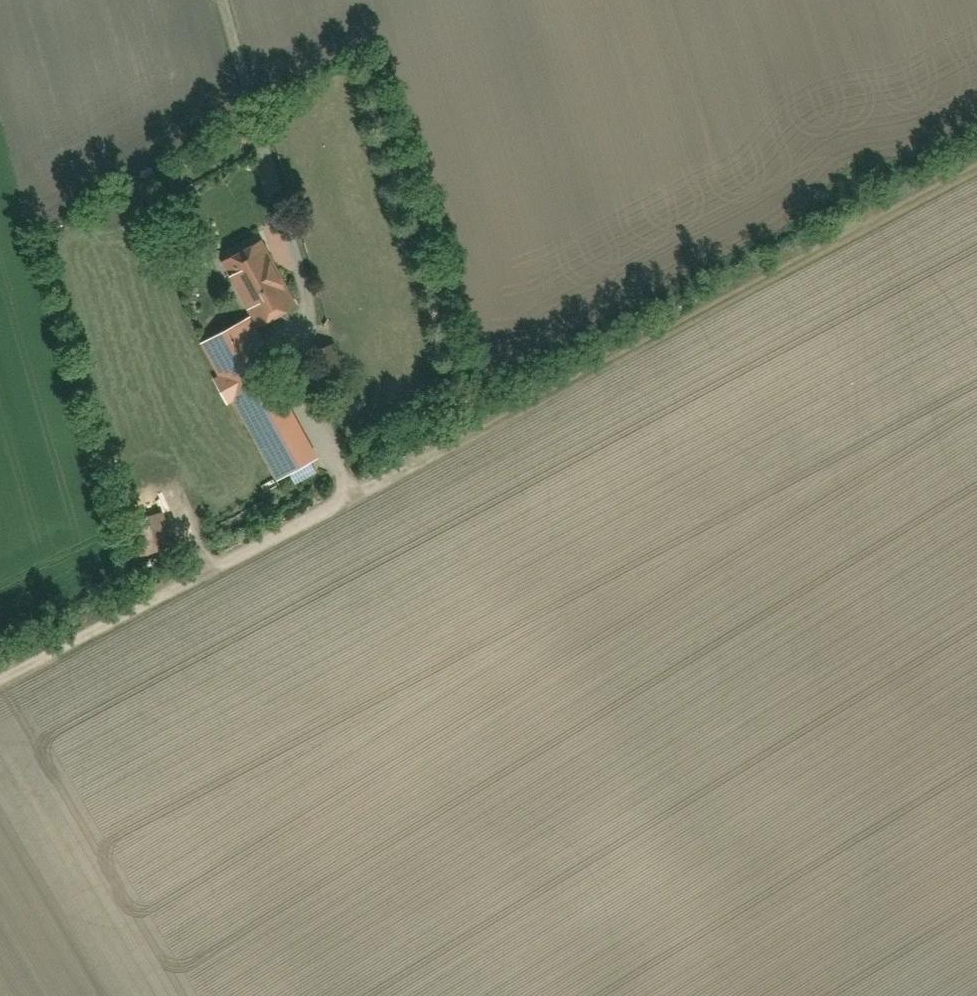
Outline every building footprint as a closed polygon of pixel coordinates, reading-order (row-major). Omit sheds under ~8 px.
[(260,241),(224,260),(259,324),(295,305),(260,241)] [(242,327),(204,347),(276,481),(314,461),(242,327)] [(156,520),(134,527),(144,557),(165,550),(156,520)]
